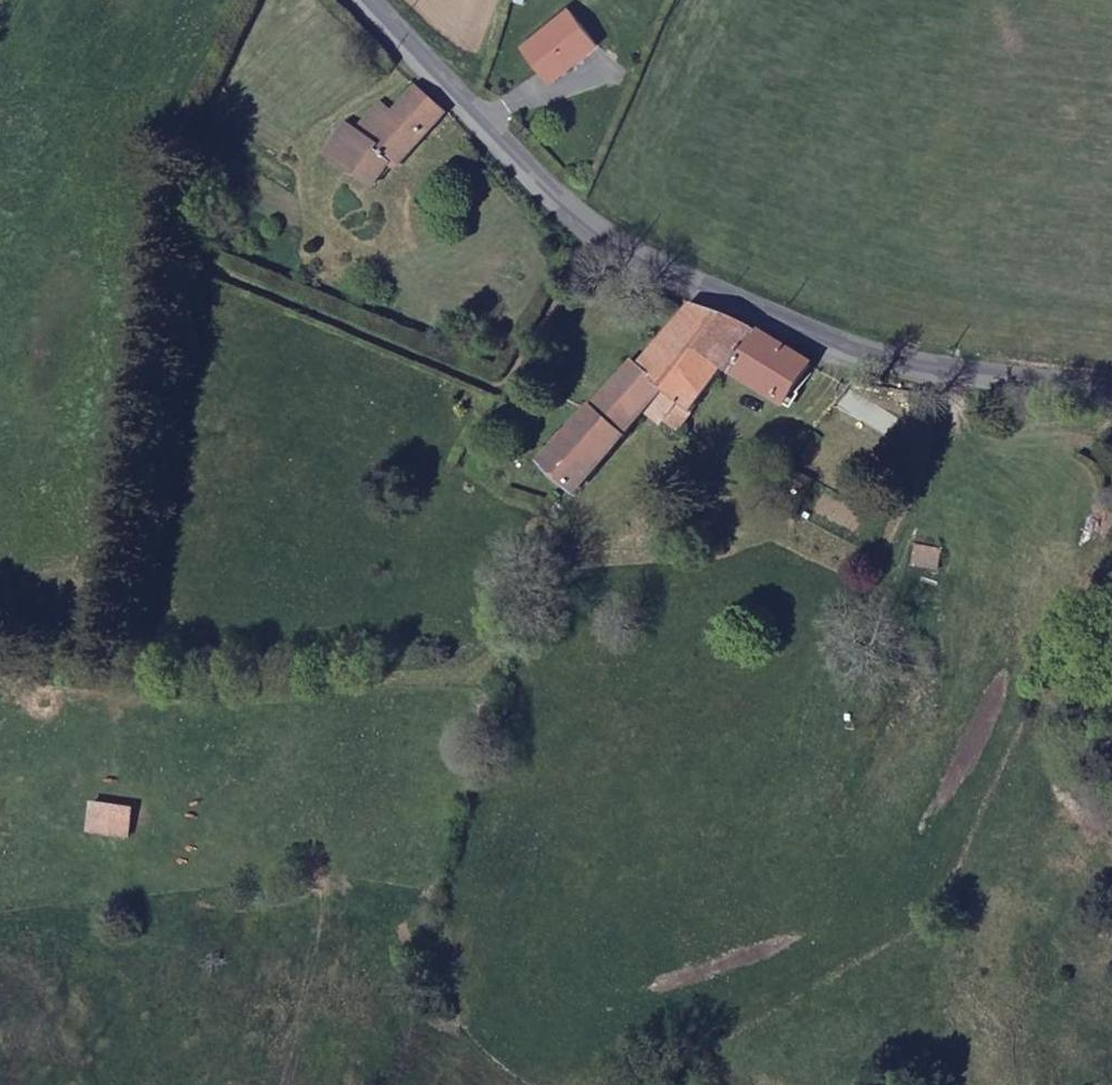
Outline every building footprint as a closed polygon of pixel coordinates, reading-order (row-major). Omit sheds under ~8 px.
[(586,47),(561,11),(519,42),(545,78),(586,47)] [(388,182),(438,111),(415,86),(392,116),(381,106),(357,137),(367,145),(343,172),(353,179),(356,177),(372,187),(380,176),(388,182)] [(350,129),(329,157),(343,172),(367,145),(357,137),(350,129)] [(632,362),(663,392),(683,407),(720,362),(777,400),(807,360),(779,341),(741,315),(687,304),(632,362)] [(615,440),(631,422),(663,392),(632,362),(626,359),(580,402),(585,407),(615,440)] [(565,488),(615,440),(585,407),(532,456),(565,488)]
